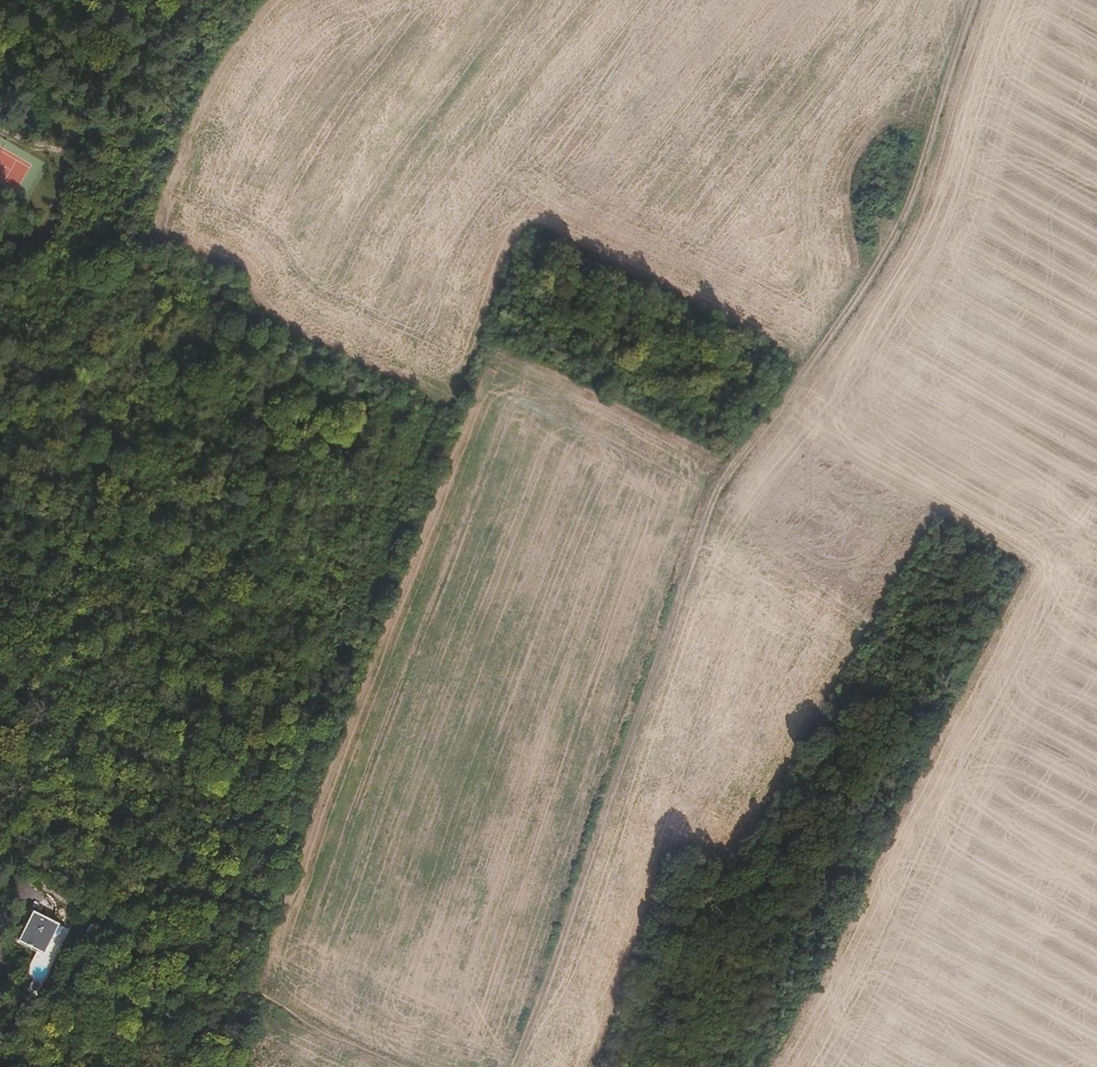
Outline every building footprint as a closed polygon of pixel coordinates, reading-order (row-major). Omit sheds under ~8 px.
[(40,945),(56,914),(31,901),(15,933),(40,945)]
